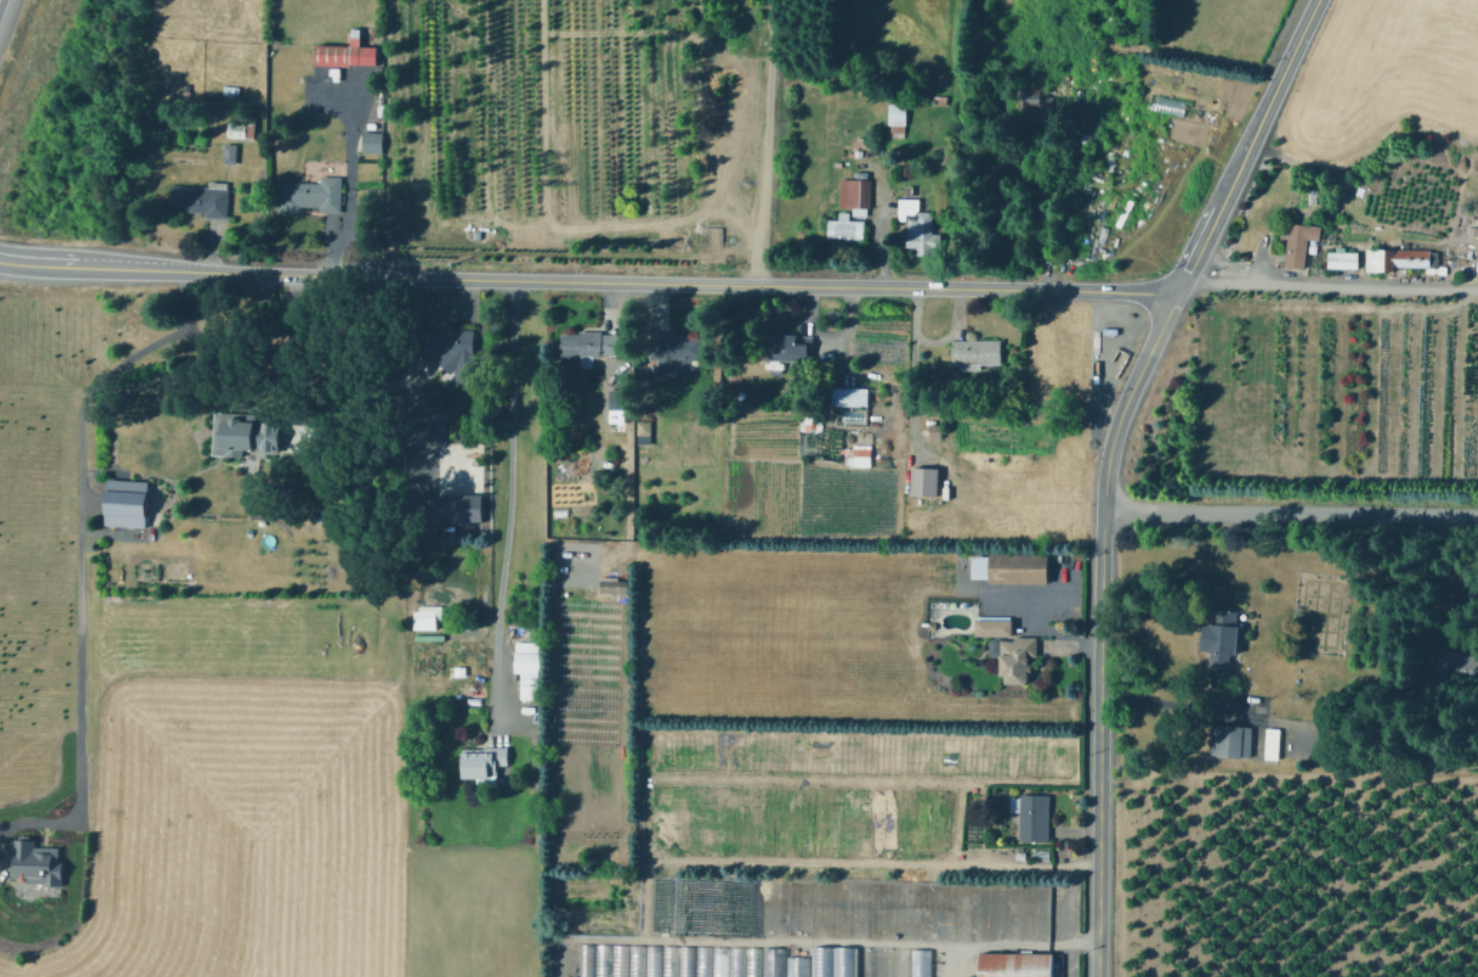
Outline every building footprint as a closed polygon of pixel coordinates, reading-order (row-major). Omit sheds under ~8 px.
[(994,12),(993,20),(985,20),(986,11),(994,12)] [(378,63),(378,65),(351,64),(351,66),(317,65),(318,44),(378,46),(378,63)] [(1040,56),(1040,66),(1031,66),(1031,56),(1040,56)] [(1048,80),(1048,97),(1054,97),(1054,109),(1048,109),(1048,113),(1029,112),(1029,109),(1020,109),(1020,89),(1029,89),(1029,75),(1043,76),(1043,80),(1048,80)] [(241,87),(240,97),(228,95),(229,86),(241,87)] [(947,96),(948,105),(935,105),(935,96),(947,96)] [(907,102),(907,125),(906,125),(905,132),(892,132),(893,125),(889,125),(890,102),(907,102)] [(257,117),(255,139),(229,137),(230,122),(248,123),(248,116),(257,117)] [(384,132),(384,153),(363,153),(363,132),(384,132)] [(238,144),(236,164),(224,163),(225,143),(238,144)] [(343,177),(341,212),(321,211),(321,206),(303,206),(302,211),(279,211),(280,182),(323,183),(323,177),(343,177)] [(871,180),(871,208),(868,208),(868,216),(853,215),(853,208),(841,207),(842,179),(871,180)] [(228,185),(228,189),(230,189),(228,219),(207,217),(207,213),(183,211),(183,208),(171,208),(172,185),(210,187),(211,182),(228,183),(228,185)] [(933,233),(933,234),(942,235),(942,248),(937,248),(936,255),(918,255),(918,247),(907,247),(907,234),(909,234),(909,220),(900,220),(900,199),(920,199),(920,212),(934,213),(933,233)] [(850,218),(850,220),(865,221),(865,240),(828,238),(829,219),(840,220),(840,212),(850,212),(850,218)] [(1322,227),(1320,241),(1309,239),(1305,269),(1285,266),(1291,223),(1322,227)] [(1346,252),(1359,252),(1359,269),(1329,268),(1329,252),(1337,252),(1337,247),(1346,247),(1346,252)] [(1439,252),(1439,266),(1431,266),(1431,267),(1395,266),(1395,271),(1367,271),(1367,249),(1431,251),(1431,252),(1439,252)] [(474,330),(474,356),(473,356),(473,365),(471,365),(471,382),(458,382),(458,365),(440,365),(440,356),(426,356),(427,332),(443,333),(443,330),(474,330)] [(603,332),(603,334),(619,334),(619,355),(603,355),(603,357),(594,358),(595,367),(582,368),(581,357),(562,358),(562,334),(580,334),(580,332),(603,331),(603,332)] [(706,336),(706,361),(692,360),(691,371),(677,371),(677,375),(659,374),(659,360),(651,360),(651,331),(673,331),(673,335),(706,336)] [(814,337),(813,355),(809,355),(809,362),(766,360),(767,334),(814,336),(814,337)] [(1001,340),(1002,364),(981,364),(981,370),(961,370),(961,364),(953,365),(953,341),(1001,340)] [(869,389),(868,406),(833,405),(834,382),(840,382),(840,388),(869,389)] [(631,390),(631,410),(611,410),(611,389),(631,390)] [(211,409),(252,413),(248,458),(207,455),(211,409)] [(449,412),(450,421),(447,421),(447,443),(427,443),(427,412),(449,412)] [(652,422),(652,444),(639,444),(639,422),(652,422)] [(943,438),(931,439),(931,425),(942,425),(943,438)] [(652,455),(652,463),(640,463),(640,455),(652,455)] [(872,457),(872,466),(854,466),(855,456),(872,457)] [(940,468),(939,497),(911,495),(913,467),(940,468)] [(105,478),(161,487),(154,530),(98,522),(105,478)] [(486,491),(486,518),(440,518),(440,491),(486,491)] [(1049,554),(1049,584),(990,582),(991,552),(1049,554)] [(989,557),(989,576),(974,576),(974,557),(989,557)] [(443,606),(443,620),(437,620),(437,630),(415,630),(415,610),(420,610),(420,605),(443,606)] [(1011,619),(1011,621),(1013,621),(1013,636),(976,636),(976,620),(979,620),(979,617),(1011,617),(1011,619)] [(1239,624),(1235,655),(1229,654),(1226,673),(1210,671),(1212,655),(1200,654),(1204,621),(1239,624)] [(1003,640),(1015,640),(1015,637),(1038,637),(1038,657),(1028,657),(1028,664),(1032,664),(1032,672),(1027,672),(1027,684),(1006,684),(1006,676),(1001,676),(1002,656),(993,656),(990,654),(990,643),(996,637),(1003,637),(1003,640)] [(1477,658),(1477,679),(1444,678),(1445,650),(1463,651),(1462,655),(1477,655),(1477,658)] [(547,672),(546,699),(522,698),(522,673),(516,673),(516,653),(543,654),(543,672),(547,672)] [(1253,728),(1251,757),(1211,755),(1212,726),(1253,728)] [(1281,729),(1279,760),(1266,759),(1268,728),(1281,729)] [(499,777),(465,779),(463,750),(485,748),(508,746),(509,765),(498,765),(499,777)] [(1051,796),(1049,841),(1020,840),(1021,812),(1010,812),(1011,797),(1021,797),(1021,795),(1051,796)] [(12,838),(33,839),(33,845),(58,847),(58,869),(61,869),(60,887),(47,887),(44,883),(22,882),(17,877),(10,877),(12,838)] [(592,945),(592,976),(577,976),(577,945),(592,945)] [(610,946),(610,976),(595,976),(595,945),(610,946)] [(626,946),(626,976),(611,976),(611,945),(626,946)] [(643,946),(643,976),(628,976),(628,946),(643,946)] [(659,946),(659,976),(644,976),(644,946),(659,946)] [(676,947),(676,976),(661,976),(661,947),(676,947)] [(783,948),(783,976),(762,976),(762,947),(783,948)] [(832,947),(832,976),(811,976),(811,947),(832,947)] [(854,947),(854,976),(833,976),(833,947),(854,947)] [(694,948),(694,976),(678,976),(678,948),(694,948)] [(709,948),(709,976),(694,976),(694,948),(709,948)] [(726,948),(726,976),(711,976),(711,948),(726,948)] [(743,948),(743,976),(727,976),(727,948),(743,948)] [(760,948),(760,976),(745,976),(745,948),(760,948)] [(929,950),(929,976),(909,976),(909,950),(929,950)] [(1054,954),(1053,976),(980,976),(981,953),(1020,954),(1020,950),(1033,950),(1033,952),(1033,954),(1054,954)] [(806,958),(806,976),(786,976),(786,957),(806,958)]
